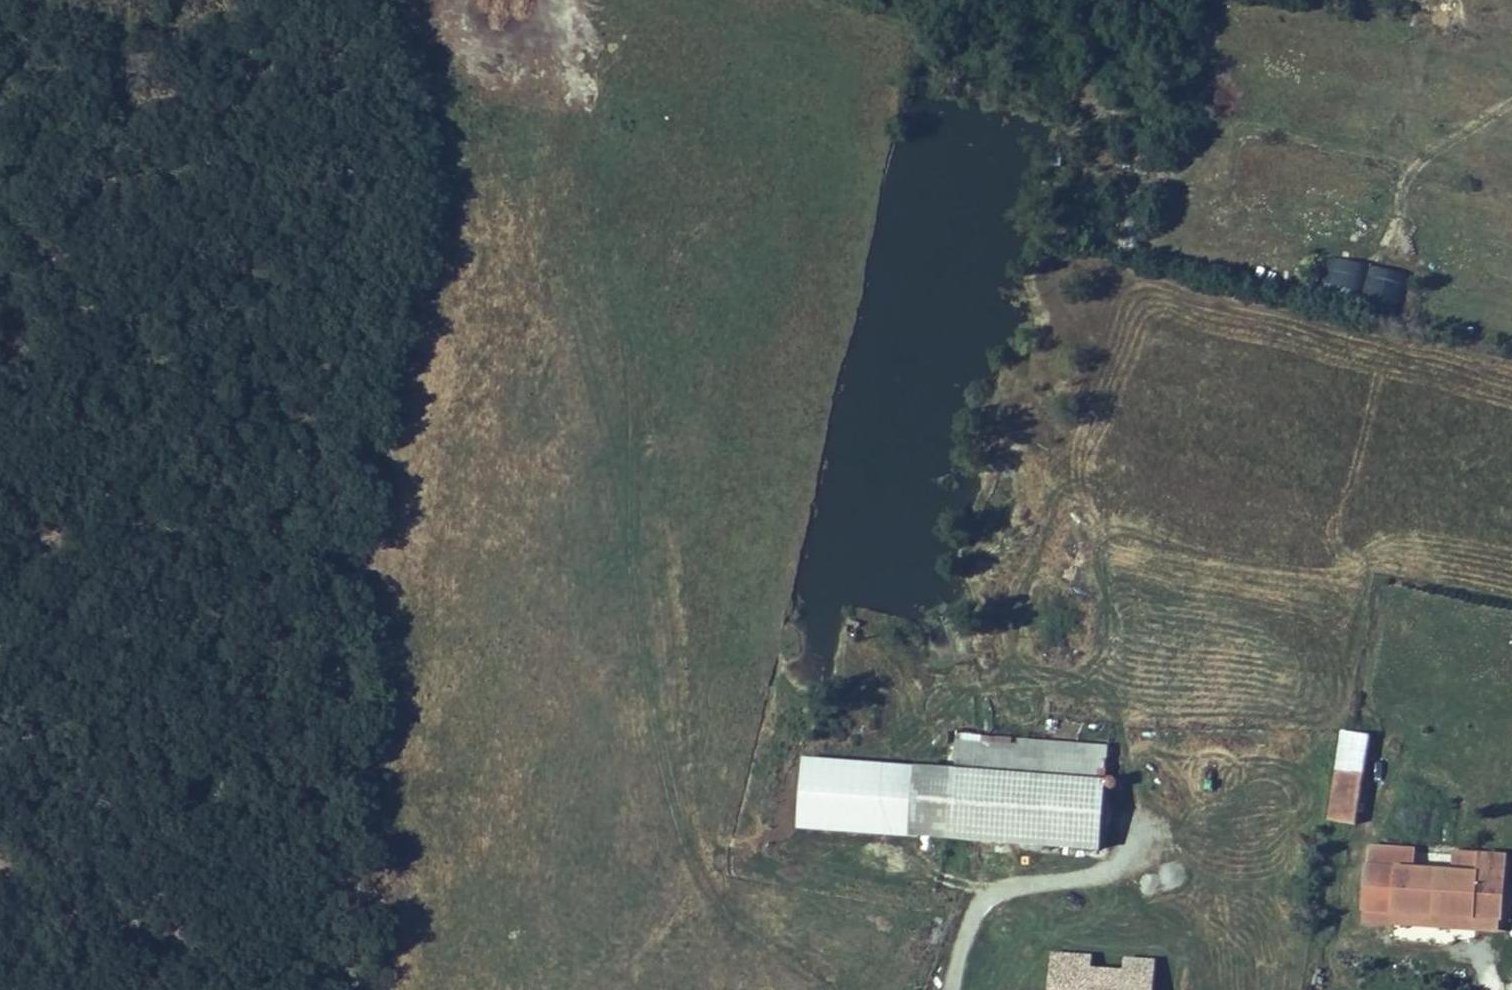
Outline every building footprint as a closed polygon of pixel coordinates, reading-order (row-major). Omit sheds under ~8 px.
[(1402,303),(1409,273),(1330,254),(1323,285),(1402,303)] [(1350,711),(1321,707),(1307,797),(1336,802),(1350,711)] [(804,757),(799,827),(1101,848),(1108,746),(955,735),(953,768),(804,757)] [(1484,836),(1459,834),(1458,852),(1432,850),(1378,846),(1375,887),(1412,889),(1480,893),(1484,836)] [(1480,893),(1412,889),(1411,902),(1479,907),(1480,893)] [(1155,957),(1123,955),(1122,967),(1092,965),(1093,953),(1049,951),(1047,989),(1153,989),(1155,957)]
